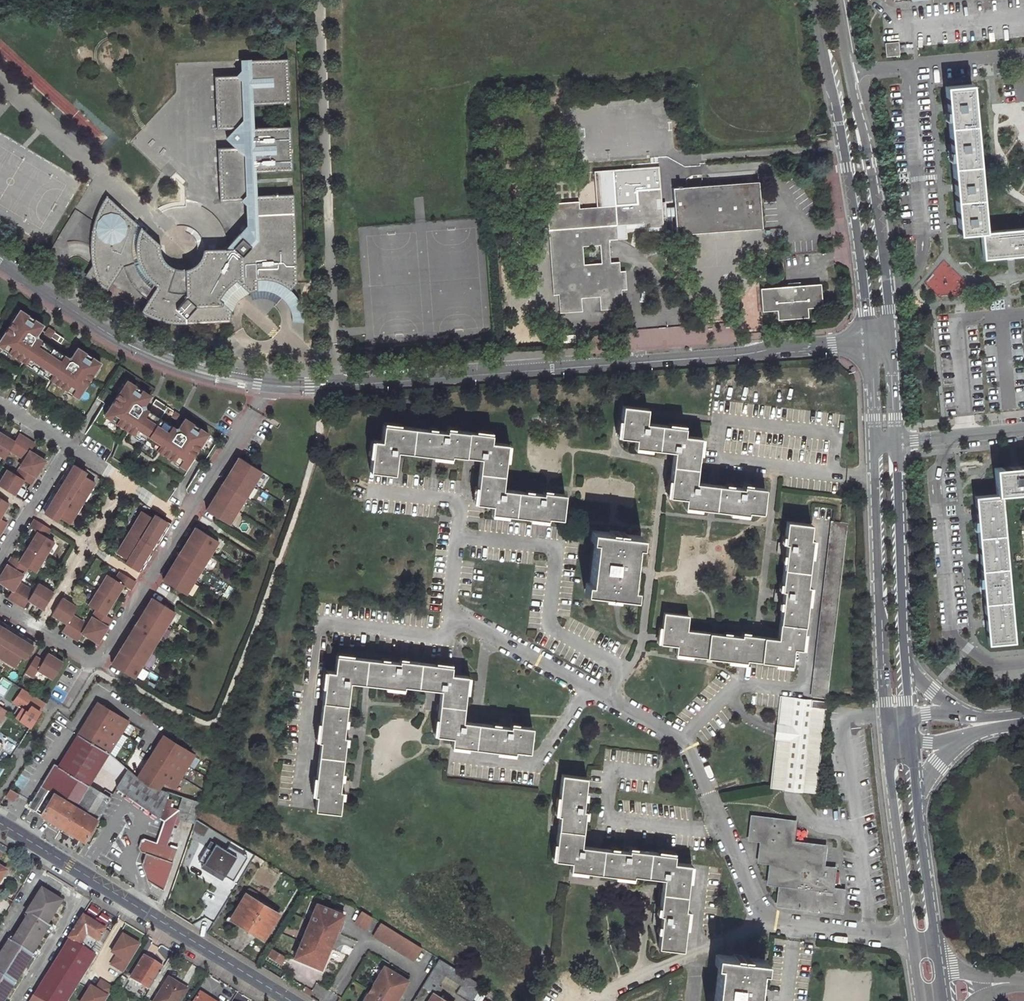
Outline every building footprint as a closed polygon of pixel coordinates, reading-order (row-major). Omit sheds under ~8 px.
[(898,42),(885,43),(886,56),(899,55),(898,42)] [(227,250),(202,250),(202,253),(201,257),(200,260),(198,263),(195,266),(193,268),(190,270),(186,271),(183,272),(179,272),(176,271),(172,270),(169,269),(164,264),(160,258),(159,255),(158,251),(158,248),(159,245),(104,196),(102,199),(95,212),(90,226),(87,241),(87,256),(89,266),(83,275),(82,276),(105,290),(122,265),(124,273),(129,282),(135,289),(142,296),(146,299),(138,311),(145,315),(154,319),(165,323),(172,324),(178,324),(188,324),(229,324),(229,320),(230,315),(231,312),(222,304),(229,293),(239,286),(248,294),(255,292),(260,291),(265,291),(270,292),(275,294),(279,297),(282,299),(289,290),(296,282),(293,192),(253,194),(252,171),(292,169),(290,126),(251,127),(250,104),(290,102),(288,59),(242,60),(242,71),(238,76),(215,77),(217,130),(235,130),(227,139),(236,148),(217,149),(219,203),(241,202),(247,207),(247,228),(227,250)] [(980,234),(983,233),(971,85),(947,87),(957,234),(980,234)] [(759,182),(673,189),(676,235),(762,229),(759,182)] [(659,191),(637,193),(638,204),(580,208),(581,227),(549,230),(553,295),(559,294),(561,314),(583,313),(582,298),(599,297),(600,311),(622,310),(621,292),(627,292),(626,272),(620,273),(619,263),(611,264),(609,242),(618,242),(617,228),(643,226),(644,232),(663,230),(661,211),(657,211),(656,203),(661,202),(659,191)] [(579,201),(547,204),(549,230),(581,227),(580,208),(579,201)] [(983,233),(980,234),(982,258),(1023,255),(1023,230),(983,233)] [(776,314),(806,311),(806,308),(821,307),(820,284),(759,288),(761,311),(776,310),(776,314)] [(229,293),(222,304),(231,312),(232,310),(234,306),(238,302),(241,298),(245,295),(248,294),(239,286),(229,293)] [(304,316),(302,310),(299,303),(296,297),(291,292),(289,290),(282,299),(287,304),(289,308),(291,313),(293,318),(293,323),(304,322),(304,316)] [(42,324),(39,322),(19,309),(14,315),(17,317),(13,322),(11,321),(0,337),(0,347),(22,362),(26,364),(30,367),(32,365),(43,373),(42,375),(49,379),(52,381),(77,398),(92,374),(90,373),(94,367),(96,369),(100,362),(77,347),(71,356),(71,358),(67,359),(67,357),(37,337),(35,337),(34,334),(36,334),(42,324)] [(59,343),(63,338),(47,328),(44,333),(59,343)] [(635,333),(635,350),(692,347),(691,330),(635,333)] [(32,365),(30,367),(42,375),(43,373),(32,365)] [(143,404),(150,395),(126,380),(122,386),(124,388),(121,393),(118,391),(103,415),(109,419),(110,417),(116,420),(114,423),(126,431),(138,438),(139,436),(151,443),(149,446),(173,461),(174,458),(180,462),(178,464),(184,468),(200,445),(197,443),(201,438),(203,439),(207,433),(184,418),(178,427),(178,429),(175,429),(174,428),(144,408),(143,408),(142,405),(143,404)] [(155,398),(152,403),(164,411),(167,406),(155,398)] [(647,409),(623,406),(619,438),(635,440),(634,448),(672,452),(668,497),(684,499),(684,508),(747,515),(747,512),(762,514),(765,488),(761,488),(763,478),(754,477),(753,487),(743,486),(743,488),(696,483),(700,438),(684,436),(685,428),(646,424),(647,409)] [(452,430),(382,421),(379,439),(371,438),(367,469),(390,472),(393,448),(448,454),(448,452),(479,456),(474,499),(490,501),(489,512),(546,519),(546,516),(561,518),(564,493),(550,491),(549,494),(501,489),(505,459),(508,459),(510,442),(490,440),(491,432),(452,427),(452,430)] [(4,458),(9,449),(16,454),(26,439),(18,434),(13,441),(0,433),(0,455),(4,458)] [(139,436),(138,438),(149,446),(151,443),(139,436)] [(24,459),(19,466),(35,476),(44,460),(29,451),(34,444),(26,439),(16,454),(24,459)] [(230,469),(253,483),(261,470),(238,456),(230,469)] [(57,516),(68,523),(94,481),(83,475),(85,471),(70,461),(67,465),(71,467),(63,481),(59,478),(57,482),(61,484),(70,490),(65,498),(56,492),(52,490),(50,493),(54,496),(46,509),(42,507),(40,510),(55,520),(57,516)] [(996,494),(1023,491),(1023,464),(994,467),(996,494)] [(71,467),(67,465),(59,478),(63,481),(71,467)] [(13,494),(22,480),(30,484),(35,476),(19,466),(15,474),(7,469),(0,480),(0,486),(13,494)] [(222,483),(244,497),(253,483),(230,469),(222,483)] [(214,496),(236,510),(244,497),(222,483),(214,496)] [(61,484),(56,492),(65,498),(70,490),(61,484)] [(54,496),(50,493),(42,507),(46,509),(54,496)] [(1001,494),(974,496),(987,645),(1014,642),(1001,494)] [(206,509),(228,523),(236,510),(214,496),(206,509)] [(127,559),(125,562),(140,572),(142,568),(139,566),(147,553),(151,555),(153,551),(149,549),(140,543),(145,536),(154,541),(158,544),(160,540),(156,538),(164,524),(168,527),(170,523),(155,514),(153,517),(141,510),(116,552),(127,559)] [(28,546),(44,556),(53,541),(45,536),(50,528),(34,519),(29,527),(37,531),(28,546)] [(812,524),(787,521),(785,536),(788,536),(788,543),(779,542),(778,553),(786,554),(783,583),(785,584),(785,590),(777,589),(775,600),(784,601),(779,640),(749,636),(749,638),(686,632),(687,616),(663,613),(659,645),(676,647),(675,657),(746,664),(746,662),(792,667),(794,650),(804,651),(810,586),(808,586),(813,539),(811,538),(812,524)] [(845,525),(831,523),(811,695),(826,697),(845,525)] [(156,538),(160,540),(168,527),(164,524),(156,538)] [(187,539),(210,553),(218,540),(195,526),(187,539)] [(608,531),(591,529),(590,540),(594,541),(590,580),(585,580),(584,591),(600,593),(600,596),(615,598),(616,594),(633,597),(634,585),(630,585),(635,545),(639,546),(640,534),(623,533),(624,530),(608,528),(608,531)] [(140,543),(149,549),(154,541),(145,536),(140,543)] [(179,553),(201,567),(210,553),(187,539),(179,553)] [(19,561),(11,556),(6,564),(13,568),(22,574),(26,566),(34,571),(44,556),(28,546),(19,561)] [(139,566),(142,568),(151,555),(147,553),(139,566)] [(171,566),(193,580),(201,567),(179,553),(171,566)] [(12,589),(7,596),(15,601),(20,594),(25,586),(17,581),(22,574),(13,568),(6,564),(0,575),(0,582),(12,589)] [(163,579),(185,593),(193,580),(171,566),(163,579)] [(113,598),(122,584),(130,589),(135,581),(119,571),(115,579),(107,574),(97,589),(110,596),(113,598)] [(28,599),(43,608),(52,593),(52,592),(37,583),(32,591),(25,586),(20,594),(15,601),(23,606),(28,599)] [(104,613),(113,598),(110,596),(97,589),(88,604),(96,609),(91,617),(93,617),(107,626),(112,618),(104,613)] [(144,610),(166,624),(174,611),(152,597),(144,610)] [(51,613),(67,623),(62,630),(70,635),(74,628),(79,619),(72,615),(76,607),(61,598),(51,613)] [(136,623),(158,637),(166,624),(144,610),(136,623)] [(82,632),(97,642),(107,626),(93,617),(91,617),(87,624),(79,619),(74,628),(70,635),(77,639),(82,632)] [(127,637),(150,651),(158,637),(136,623),(127,637)] [(12,633),(4,628),(0,635),(0,638),(7,642),(12,633)] [(15,666),(22,655),(26,657),(35,642),(31,639),(29,643),(16,635),(18,631),(14,629),(12,633),(7,642),(0,638),(0,657),(15,666)] [(29,643),(31,639),(18,631),(16,635),(29,643)] [(119,650),(142,664),(150,651),(127,637),(119,650)] [(111,663),(134,677),(142,664),(119,650),(111,663)] [(37,669),(52,678),(62,662),(47,653),(42,661),(34,656),(25,672),(33,676),(37,669)] [(402,661),(338,654),(336,671),(326,670),(318,741),(321,741),(313,796),(316,796),(314,812),(339,815),(341,799),(338,799),(339,790),(346,791),(348,780),(341,779),(345,744),(343,744),(344,736),(351,737),(352,726),(345,725),(351,681),(399,686),(399,683),(438,688),(433,734),(449,736),(448,745),(514,753),(515,750),(529,753),(532,727),(518,725),(517,728),(511,727),(512,719),(500,717),(499,726),(460,721),(466,675),(458,674),(460,663),(450,661),(450,664),(402,658),(402,661)] [(21,688),(19,692),(27,697),(24,703),(29,706),(26,712),(35,718),(45,703),(21,688)] [(826,701),(780,695),(769,787),(815,793),(826,701)] [(97,702),(58,767),(87,785),(94,774),(107,752),(127,721),(97,702)] [(166,735),(139,777),(145,782),(160,787),(164,780),(174,787),(195,754),(166,735)] [(62,828),(87,785),(58,767),(54,765),(28,807),(62,828)] [(128,768),(117,787),(160,817),(166,798),(169,791),(160,787),(145,782),(139,777),(128,768)] [(586,777),(561,774),(557,814),(559,814),(554,859),(571,861),(570,870),(634,877),(635,874),(663,878),(659,913),(653,912),(652,923),(660,925),(658,946),(684,950),(689,909),(687,909),(692,864),(676,862),(676,855),(630,849),(630,852),(582,846),(586,810),(583,809),(586,777)] [(109,798),(87,785),(62,828),(83,841),(99,815),(109,798)] [(176,816),(193,822),(194,819),(200,802),(183,796),(178,810),(176,816)] [(166,798),(160,817),(163,820),(156,842),(166,846),(176,816),(178,810),(169,806),(170,800),(166,798)] [(793,822),(752,817),(749,837),(761,839),(758,859),(770,861),(768,881),(780,883),(777,904),(801,907),(838,913),(841,892),(829,890),(832,869),(820,868),(823,847),(790,842),(793,822)] [(193,826),(202,832),(206,826),(195,820),(193,826)] [(163,889),(176,849),(166,846),(156,842),(144,838),(141,840),(138,848),(139,851),(145,853),(142,864),(148,880),(163,889)] [(219,860),(209,854),(198,872),(220,885),(231,868),(219,860)] [(219,860),(231,868),(235,862),(222,855),(219,860)] [(250,860),(259,865),(262,860),(254,855),(250,860)] [(256,894),(248,889),(230,918),(247,928),(261,905),(253,900),(256,894)] [(32,954),(31,954),(49,926),(46,924),(61,902),(41,890),(27,912),(29,914),(11,941),(9,940),(0,955),(0,1000),(3,1000),(32,954)] [(344,915),(317,904),(295,958),(321,969),(344,915)] [(264,939),(278,915),(261,905),(247,928),(264,939)] [(372,917),(362,911),(355,923),(359,925),(358,925),(365,929),(372,917)] [(97,941),(105,928),(82,915),(68,939),(79,945),(86,934),(97,941)] [(375,938),(413,961),(421,948),(409,941),(380,923),(376,930),(379,932),(375,938)] [(110,932),(105,928),(97,941),(103,944),(110,932)] [(33,995),(43,1000),(68,1000),(88,969),(96,955),(103,944),(97,941),(86,934),(79,945),(68,939),(33,995)] [(141,945),(123,935),(112,953),(116,955),(129,963),(130,964),(141,945)] [(271,948),(267,956),(281,964),(285,957),(271,948)] [(735,953),(735,957),(717,954),(716,965),(719,965),(715,1000),(755,1000),(759,970),(762,970),(763,960),(750,958),(750,955),(735,953)] [(129,963),(116,955),(111,964),(123,972),(129,963)] [(161,967),(143,957),(130,978),(149,989),(161,967)] [(434,993),(440,984),(467,1000),(471,1000),(480,985),(439,959),(412,1000),(446,1000),(434,993)] [(387,969),(383,966),(376,978),(380,981),(387,969)] [(407,981),(387,969),(380,981),(376,978),(371,986),(368,991),(363,999),(366,1000),(394,1000),(407,981)] [(120,990),(127,979),(121,975),(114,986),(120,990)] [(169,978),(155,1000),(180,1000),(187,989),(169,978)] [(106,995),(110,986),(99,981),(95,990),(106,995)] [(107,995),(86,987),(80,1000),(104,1000),(107,995)] [(312,991),(307,987),(303,993),(309,996),(312,991)] [(199,993),(194,1000),(208,1000),(207,1000),(208,998),(199,993)]
